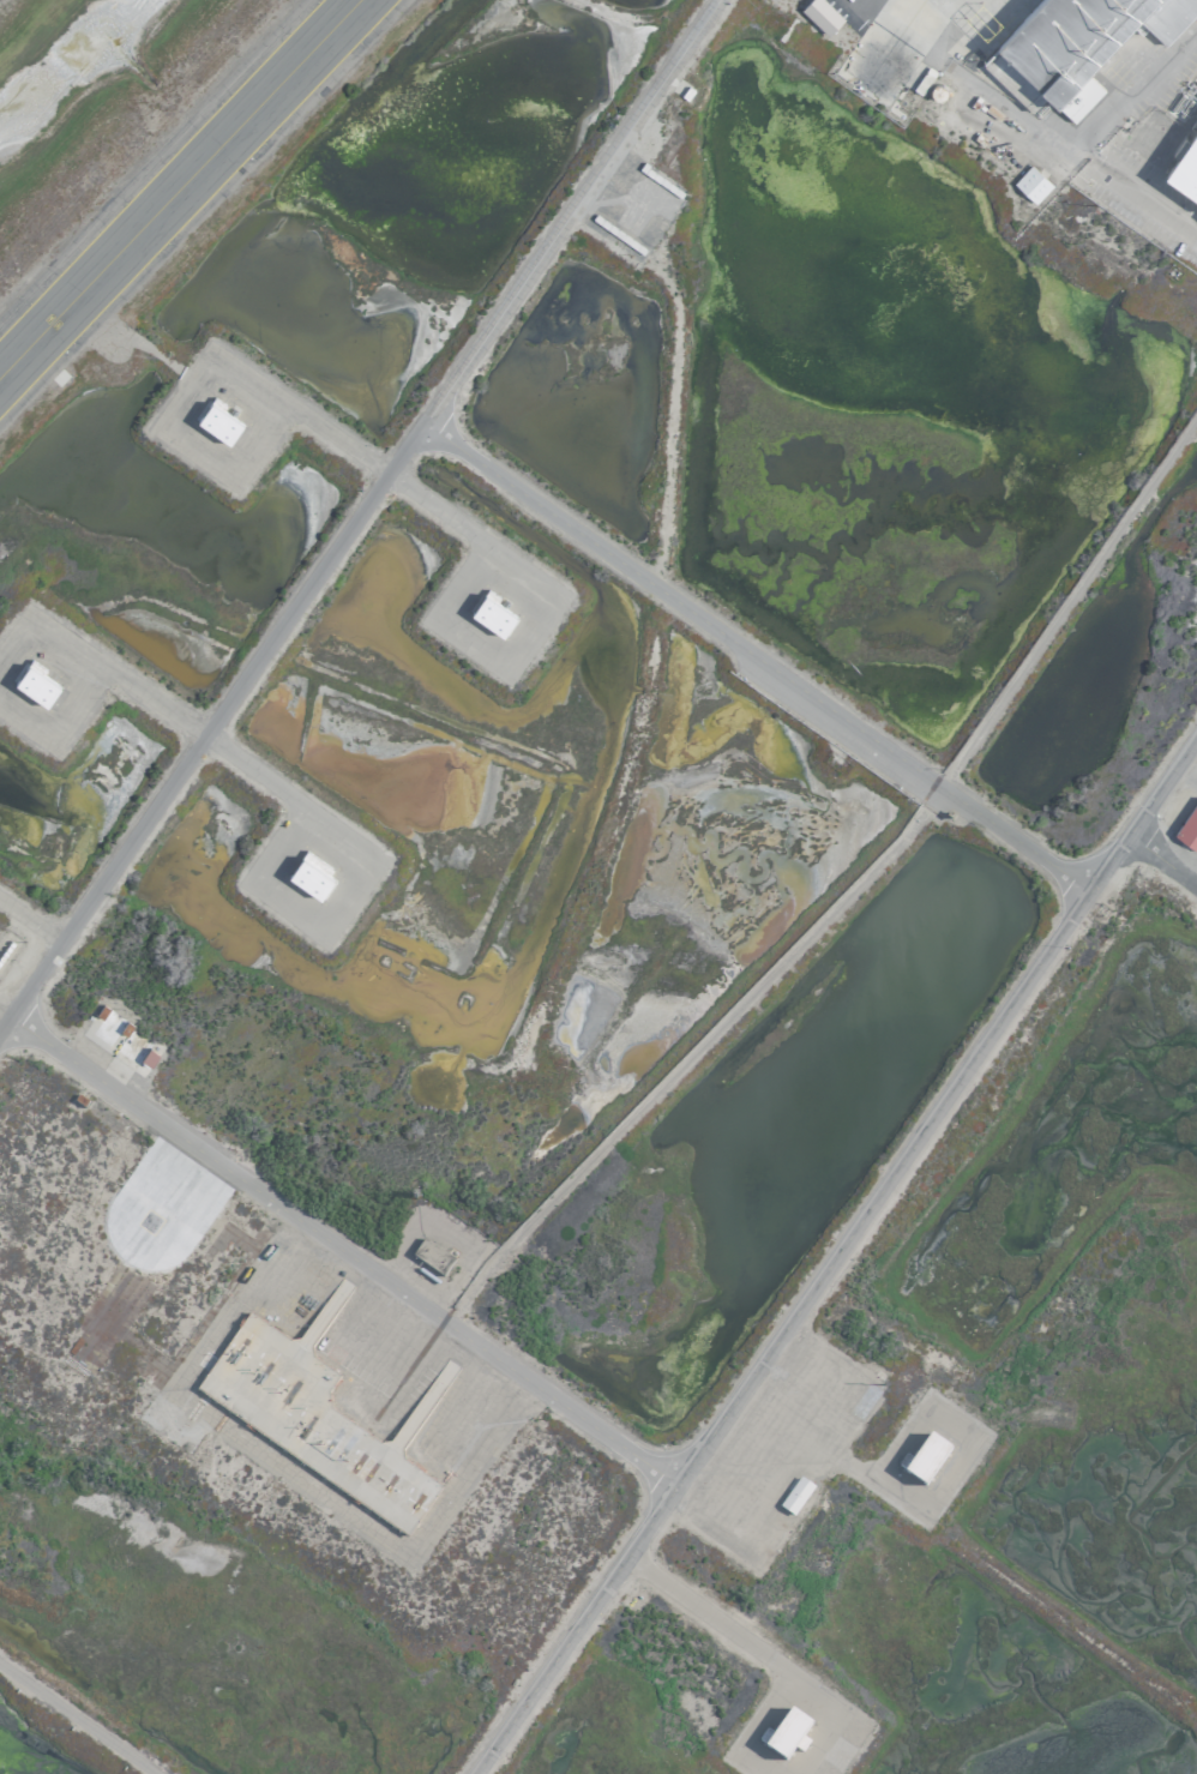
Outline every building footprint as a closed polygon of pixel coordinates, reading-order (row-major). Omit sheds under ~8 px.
[(823,0),(808,0),(799,10),(826,36),(843,19),(823,0)] [(996,56),(1048,0),(1196,0),(1196,13),(1166,47),(1137,19),(1052,110),(996,56)] [(1196,199),(1196,125),(1189,140),(1180,136),(1171,154),(1173,155),(1160,178),(1196,199)] [(1011,182),(1033,203),(1051,184),(1028,164),(1011,182)] [(240,422),(219,410),(223,405),(210,397),(194,422),(228,443),(240,422)] [(515,612),(480,594),(468,615),(503,633),(515,612)] [(11,684),(44,705),(58,685),(25,663),(11,684)] [(1172,834),(1196,850),(1196,796),(1172,834)] [(319,898),(336,873),(302,850),(285,876),(319,898)] [(148,1065),(156,1053),(148,1046),(139,1059),(148,1065)] [(410,1253),(440,1274),(452,1258),(421,1237),(410,1253)] [(299,1273),(326,1291),(333,1280),(305,1263),(299,1273)] [(922,1484),(949,1447),(927,1432),(910,1457),(903,1453),(895,1465),(922,1484)] [(811,1484),(795,1474),(777,1505),(793,1515),(811,1484)] [(810,1721),(788,1707),(770,1735),(763,1730),(756,1740),(784,1759),(797,1740),(810,1721)]
